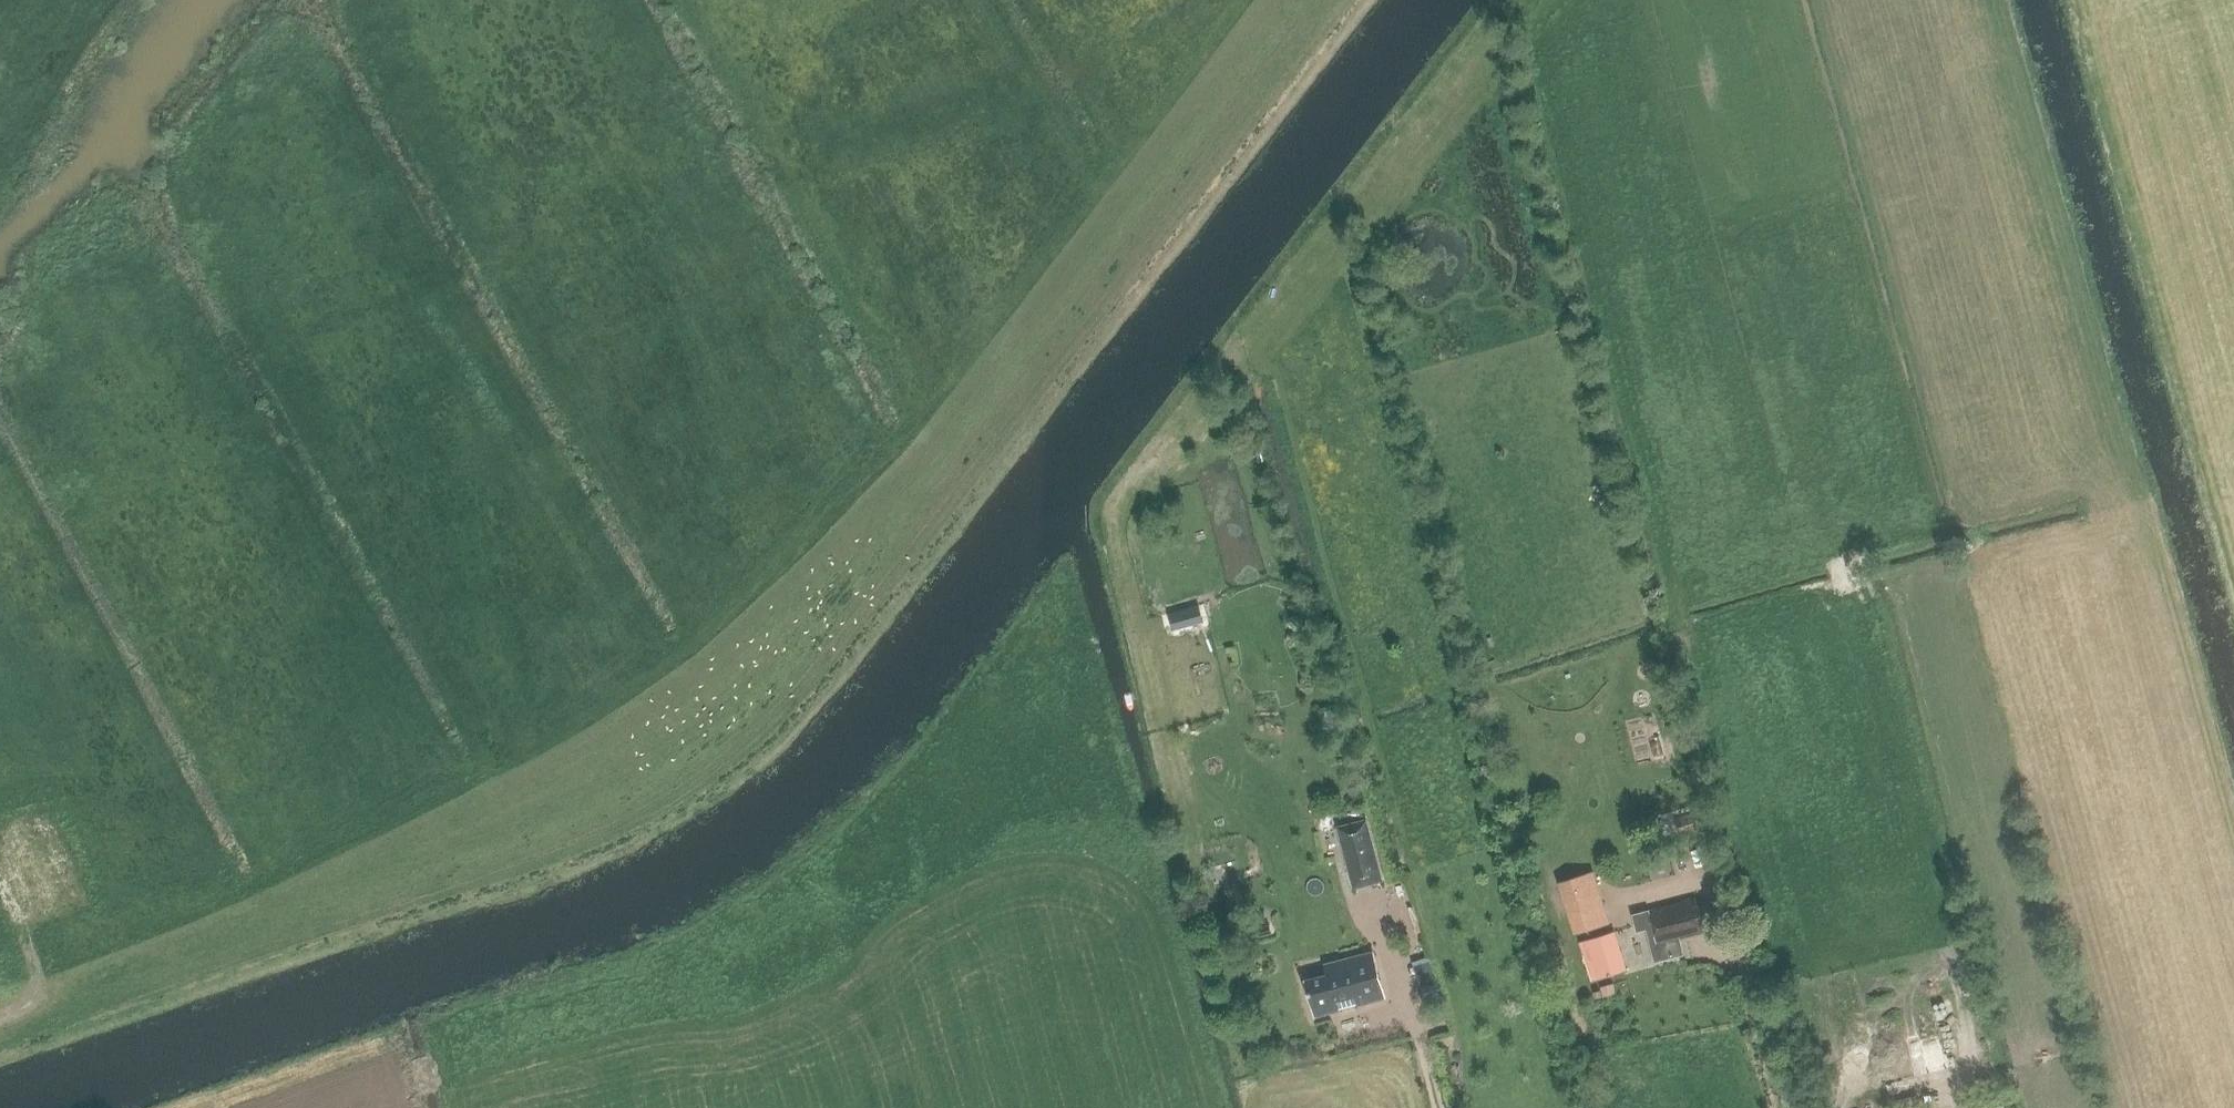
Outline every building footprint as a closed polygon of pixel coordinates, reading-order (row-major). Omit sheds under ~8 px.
[(1182,712),(1167,716),(1170,729),(1185,726),(1182,712)] [(1663,842),(1711,828),(1703,803),(1655,817),(1663,842)] [(1381,879),(1368,829),(1341,836),(1355,887),(1381,879)] [(1696,908),(1694,900),(1652,911),(1639,914),(1632,916),(1636,933),(1646,931),(1650,944),(1657,942),(1662,961),(1684,956),(1680,939),(1702,934),(1701,930),(1700,924),(1708,922),(1704,907),(1696,908)] [(1628,971),(1615,932),(1586,942),(1599,980),(1628,971)] [(1358,1006),(1386,999),(1381,980),(1377,981),(1375,971),(1378,970),(1373,951),(1324,964),(1327,975),(1305,980),(1315,1017),(1340,1011),(1339,1009),(1357,1004),(1358,1006)] [(1429,1003),(1447,997),(1433,954),(1415,960),(1429,1003)]
